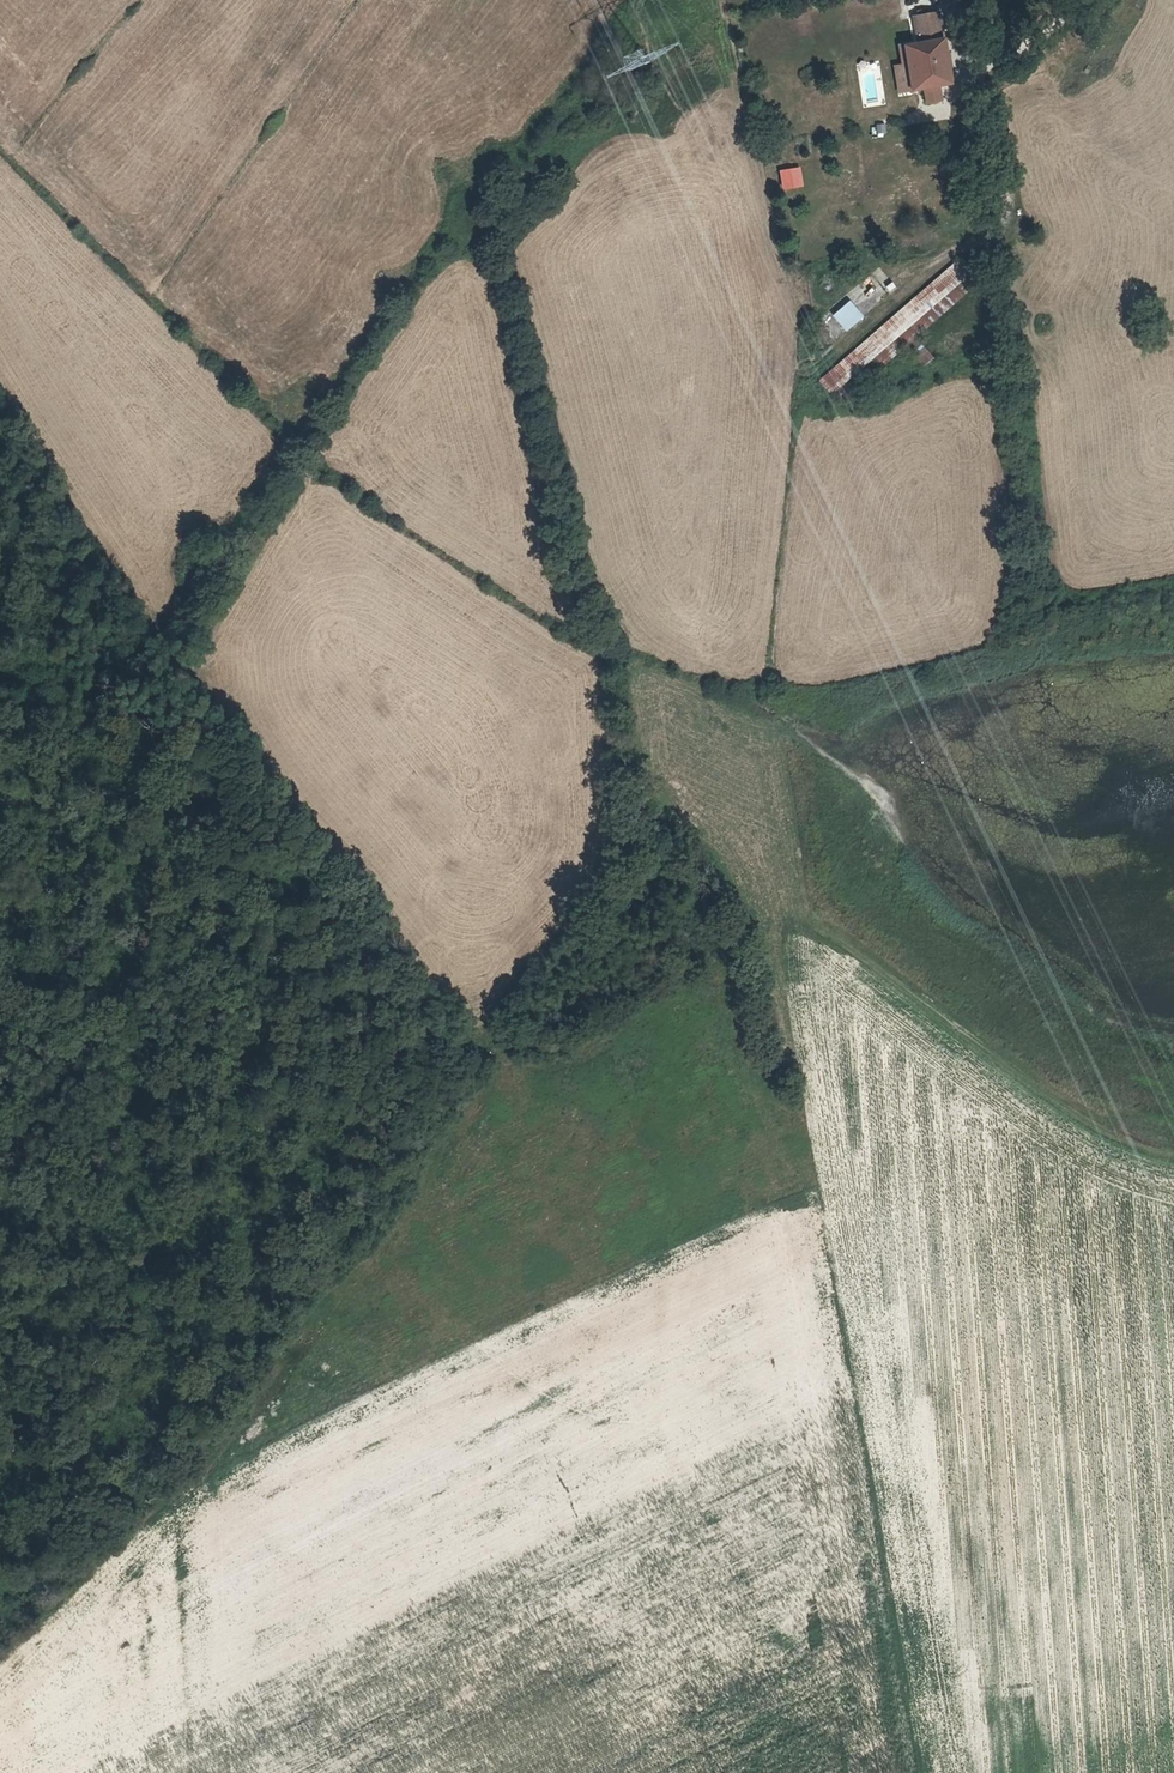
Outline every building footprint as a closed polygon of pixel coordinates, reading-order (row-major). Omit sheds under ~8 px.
[(928,102),(929,111),(938,110),(937,101),(928,102)] [(872,137),(887,136),(886,123),(871,124),(872,137)] [(852,146),(834,149),(837,166),(854,163),(852,146)] [(783,190),(803,187),(801,166),(780,168),(783,190)] [(873,359),(890,379),(1030,257),(1012,237),(873,359)] [(881,267),(873,272),(888,295),(896,289),(881,267)] [(849,298),(832,315),(847,331),(864,315),(849,298)]
